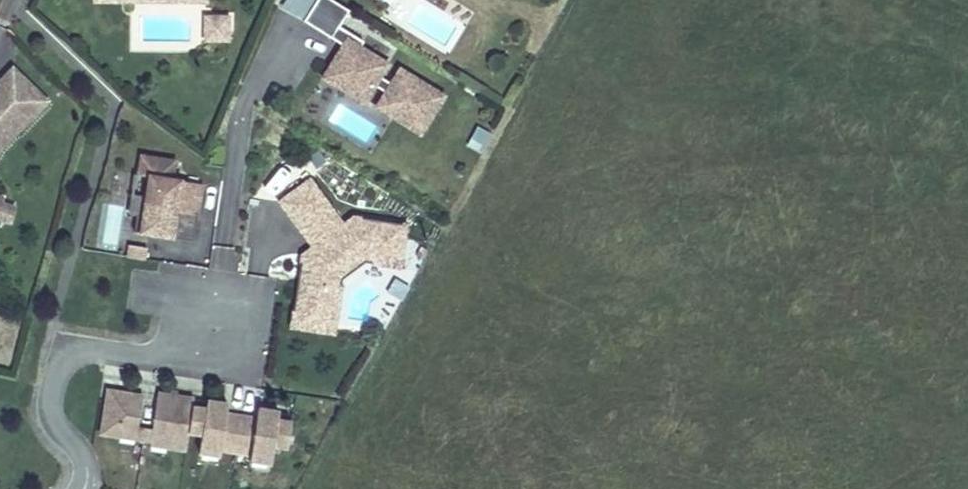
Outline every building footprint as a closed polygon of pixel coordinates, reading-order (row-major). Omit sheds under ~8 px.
[(395,66),(367,49),(370,43),(346,28),(356,12),(335,0),(325,0),(310,23),(350,47),(355,50),(346,65),(341,61),(329,79),(347,90),(352,83),(375,97),(380,90),(391,96),(386,104),(402,114),(399,119),(427,137),(451,98),(406,71),(397,86),(387,79),(395,66)] [(230,45),(231,22),(207,21),(206,44),(230,45)] [(346,65),(355,50),(350,47),(341,61),(346,65)] [(47,102),(14,68),(0,82),(0,149),(47,102)] [(375,97),(352,83),(347,90),(370,105),(375,97)] [(474,123),(464,145),(481,153),(491,131),(474,123)] [(179,161),(146,156),(143,174),(154,176),(147,217),(141,216),(138,232),(197,241),(206,185),(176,180),(179,161)] [(154,176),(143,174),(139,174),(132,215),(141,216),(147,217),(154,176)] [(347,281),(370,264),(405,270),(412,227),(360,219),(349,226),(316,181),(285,203),(320,252),(319,261),(312,266),(306,265),(299,312),(328,317),(332,285),(346,288),(347,281)] [(0,203),(0,220),(10,223),(15,208),(1,204),(0,203)] [(162,262),(164,251),(152,249),(150,260),(162,262)] [(339,335),(346,288),(332,285),(328,317),(299,312),(296,329),(339,335)] [(122,402),(124,393),(110,391),(108,400),(122,402)] [(145,396),(124,393),(122,402),(108,400),(103,434),(145,440),(147,428),(140,427),(145,396)] [(154,429),(147,428),(145,440),(152,441),(151,444),(188,449),(191,431),(194,407),(195,399),(159,393),(154,429)] [(207,410),(194,407),(191,431),(204,433),(201,451),(222,454),(223,449),(238,451),(243,417),(228,414),(229,404),(209,401),(207,410)] [(258,419),(243,417),(238,451),(253,453),(252,459),(273,462),(276,443),(289,445),(293,423),(279,421),(281,412),(260,409),(258,419)]
